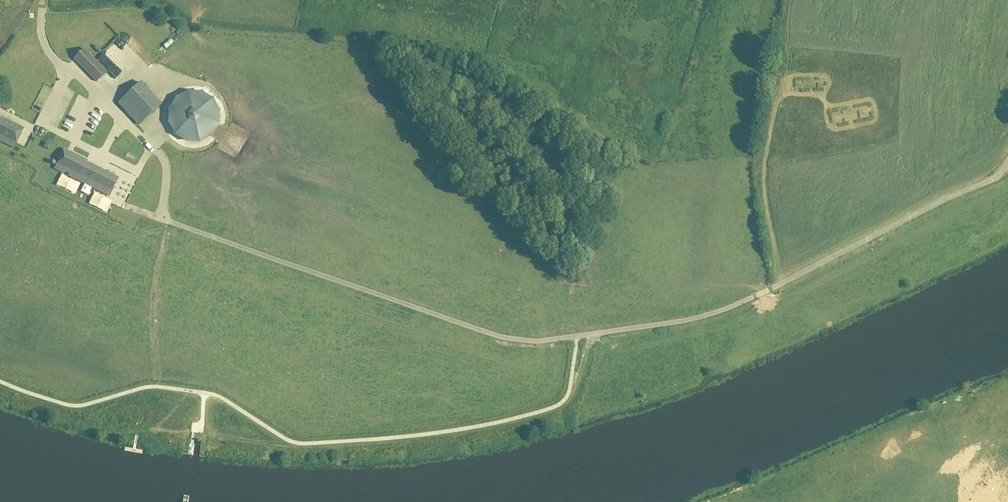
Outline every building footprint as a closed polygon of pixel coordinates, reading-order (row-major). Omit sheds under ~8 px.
[(98,21),(95,18),(82,31),(84,33),(98,21)] [(85,48),(74,58),(95,82),(106,72),(85,48)] [(162,104),(141,81),(118,102),(140,125),(162,104)] [(188,91),(177,97),(175,100),(168,109),(169,124),(175,135),(187,143),(197,143),(200,144),(212,137),(220,126),(220,110),(214,99),(201,92),(188,91)] [(14,148),(23,130),(0,119),(0,140),(14,148)] [(116,175),(64,150),(54,168),(63,172),(65,170),(70,173),(69,175),(107,194),(116,175)]
